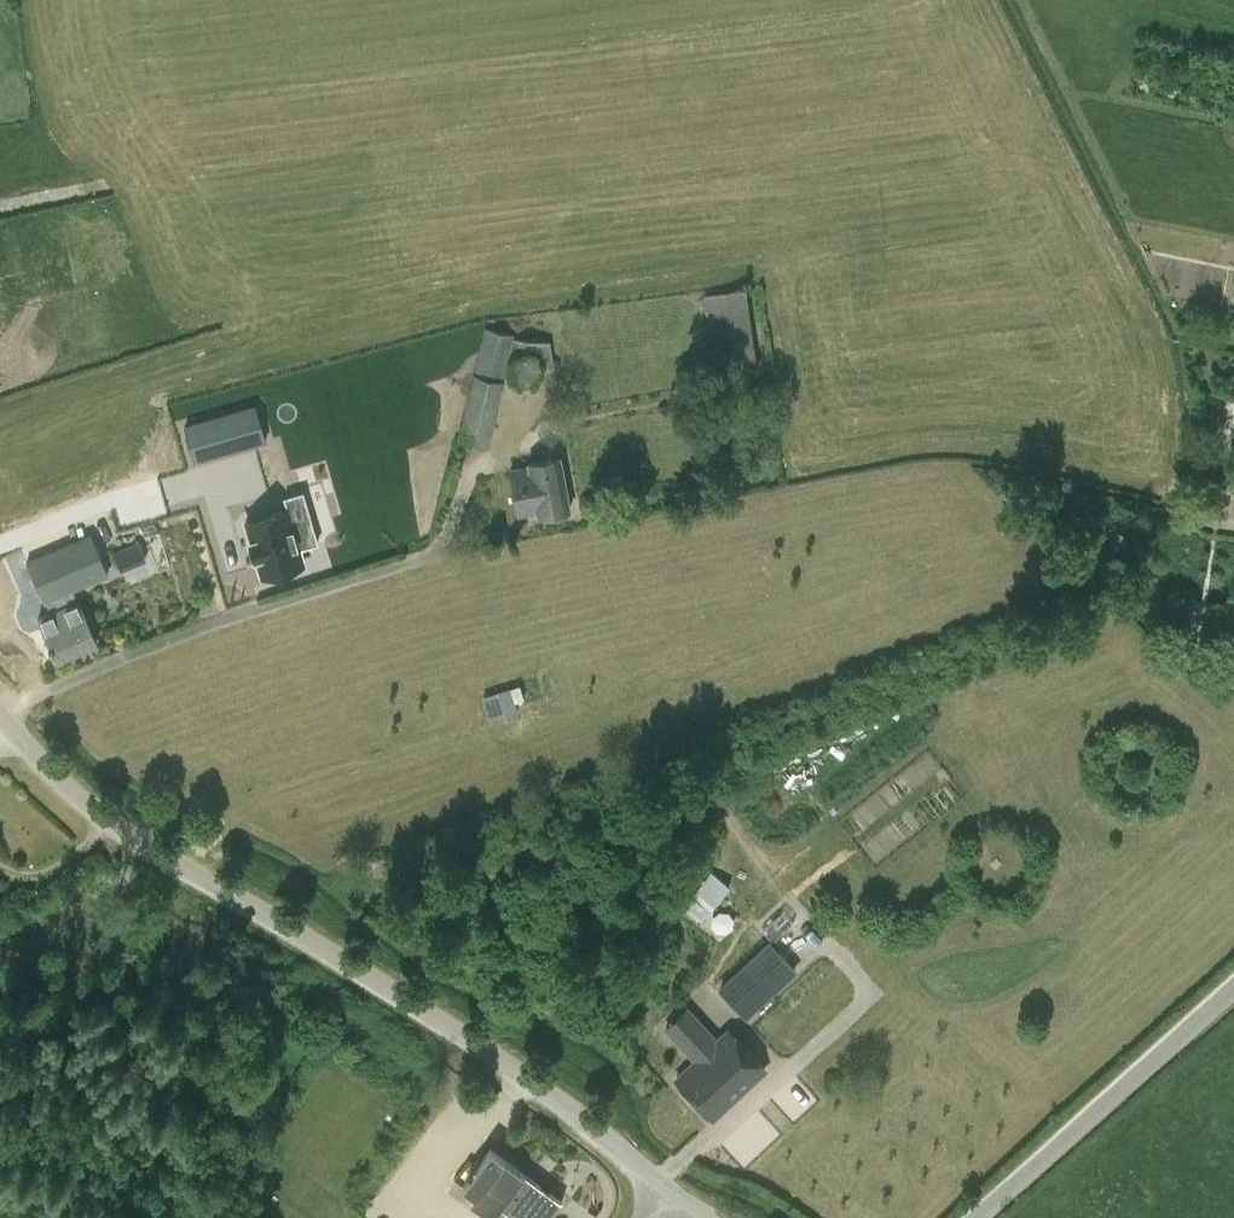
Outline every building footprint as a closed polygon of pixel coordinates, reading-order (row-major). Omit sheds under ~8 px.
[(704,294),(716,373),(757,367),(746,288),(704,294)] [(486,326),(458,439),(487,446),(506,366),(508,366),(507,372),(509,378),(512,383),(517,386),(523,388),(529,387),(534,385),(538,381),(541,375),(541,369),(553,367),(549,340),(513,337),(514,333),(486,326)] [(196,463),(267,442),(256,405),(185,426),(196,463)] [(529,465),(511,468),(519,512),(537,509),(538,514),(570,509),(560,454),(528,460),(529,465)] [(283,498),(241,510),(261,577),(302,565),(294,537),(313,532),(306,508),(287,514),(283,498)] [(51,610),(38,616),(50,643),(47,644),(49,649),(52,648),(57,659),(97,641),(79,598),(71,602),(67,591),(108,573),(92,537),(73,545),(71,540),(26,560),(44,601),(47,600),(51,610)] [(140,541),(113,547),(117,567),(144,562),(140,541)] [(518,709),(511,687),(494,695),(501,715),(518,709)] [(514,692),(519,700),(526,696),(521,688),(514,692)] [(711,871),(692,896),(693,897),(684,908),(701,922),(729,885),(711,871)] [(764,998),(796,969),(793,966),(773,943),(720,990),(744,1016),(764,998)] [(675,1078),(711,1117),(765,1067),(728,1028),(675,1078)] [(496,1217),(546,1217),(560,1199),(490,1147),(462,1184),(473,1193),(469,1198),(496,1217)]
